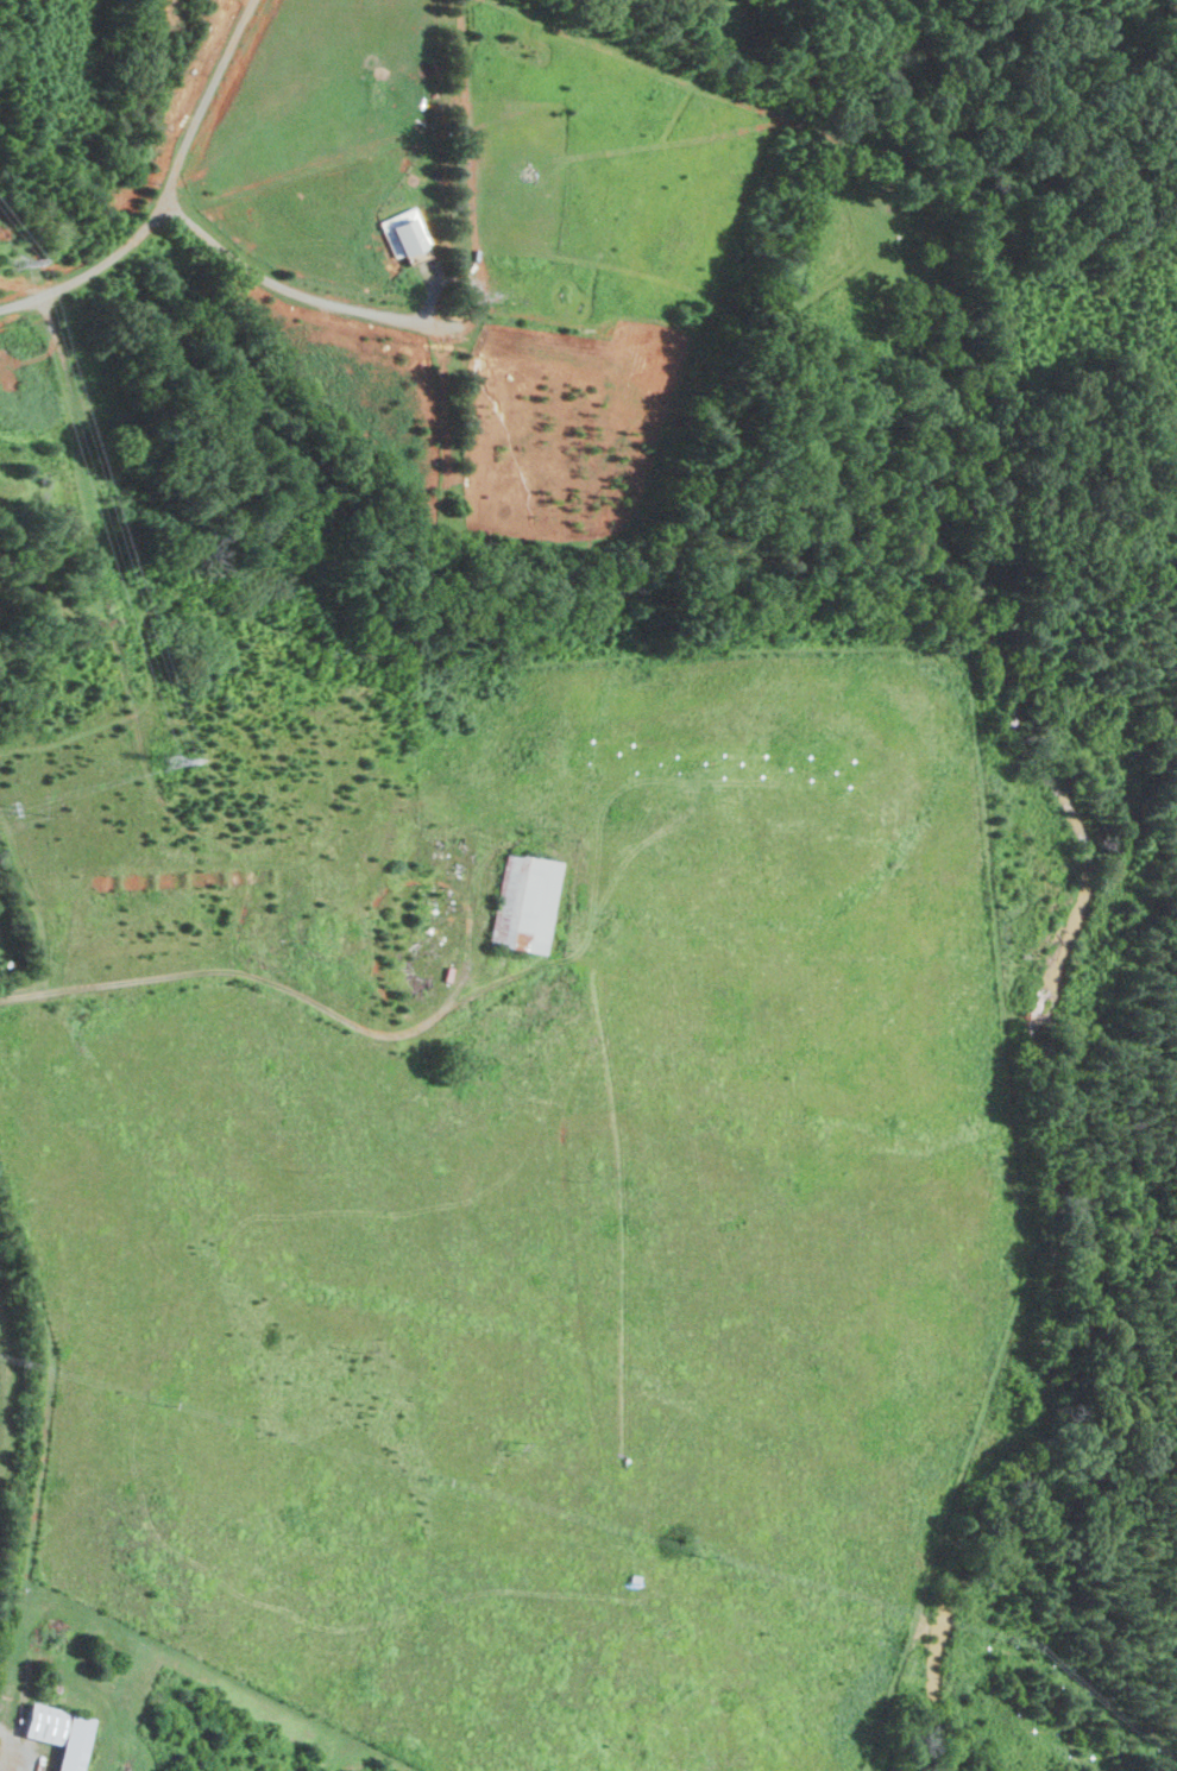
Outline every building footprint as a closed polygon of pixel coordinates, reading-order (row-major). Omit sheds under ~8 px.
[(425,243),(414,207),(377,218),(388,254),(425,243)] [(497,858),(548,866),(534,958),(482,950),(497,858)] [(405,1271),(409,1260),(420,1262),(416,1274),(405,1271)] [(14,1707),(4,1703),(6,1696),(17,1698),(14,1707)] [(94,1716),(80,1770),(54,1770),(62,1742),(21,1732),(30,1700),(94,1716)]
